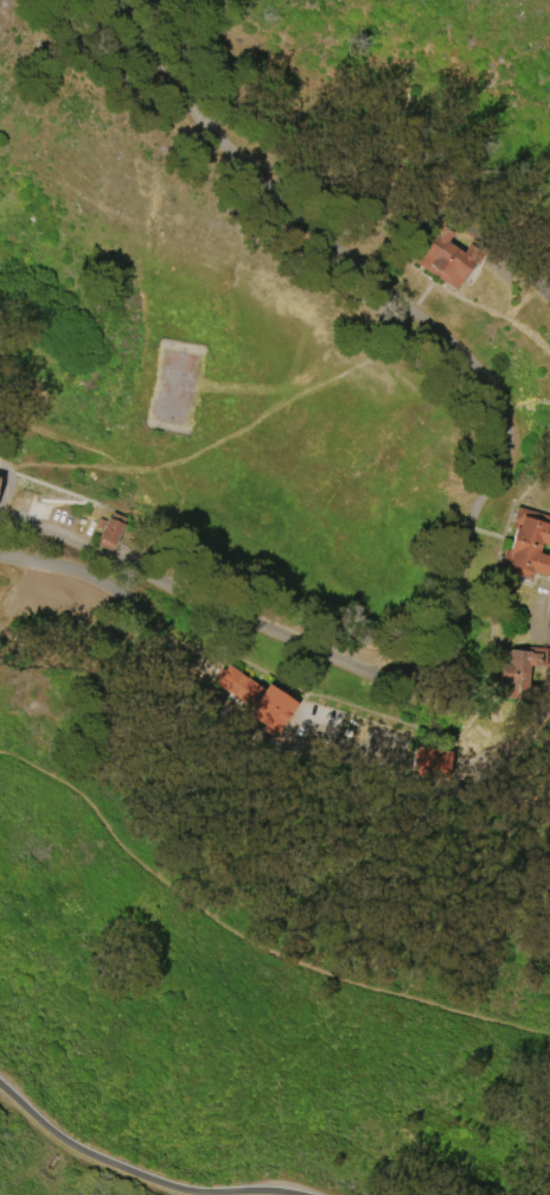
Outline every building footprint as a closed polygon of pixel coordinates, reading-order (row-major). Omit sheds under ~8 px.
[(418,267),(442,229),(450,234),(447,242),(463,255),(471,244),(484,252),(454,290),(418,267)] [(518,507),(549,515),(549,581),(501,570),(518,507)] [(95,541),(107,515),(124,523),(111,549),(95,541)] [(498,646),(548,649),(543,701),(494,698),(498,646)] [(215,686),(229,665),(294,707),(280,729),(215,686)]
